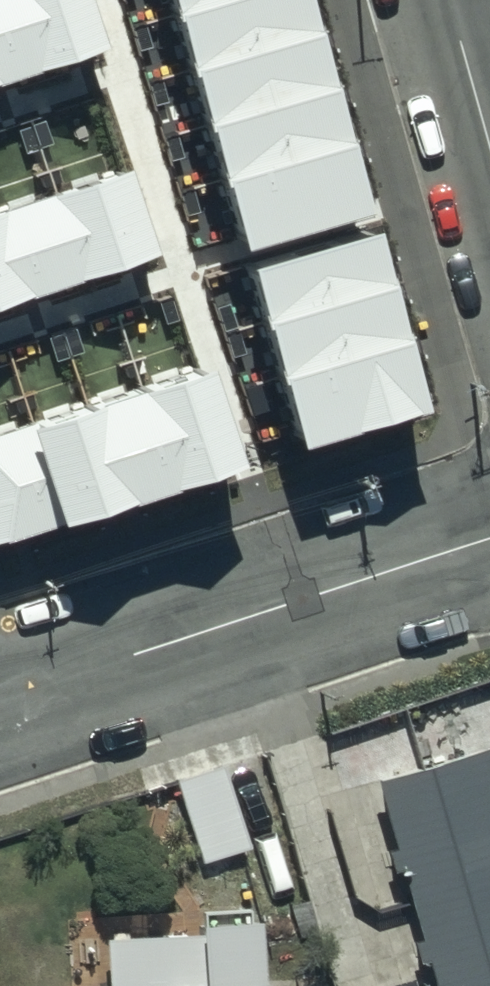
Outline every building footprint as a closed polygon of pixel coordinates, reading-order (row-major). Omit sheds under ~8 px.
[(94,59),(75,0),(0,0),(0,90),(94,59)] [(239,237),(370,200),(313,0),(170,0),(239,237)] [(161,258),(131,166),(0,208),(0,310),(161,258)] [(379,233),(248,271),(298,440),(428,402),(379,233)] [(233,474),(199,368),(0,431),(0,547),(233,474)] [(369,777),(388,845),(381,847),(387,871),(396,869),(415,936),(406,939),(412,963),(422,960),(429,985),(489,985),(489,763),(485,744),(369,777)] [(217,763),(171,779),(201,867),(247,852),(217,763)] [(248,909),(192,911),(193,922),(101,927),(104,981),(64,983),(64,985),(252,985),(248,909)] [(374,985),(410,985),(407,976),(374,985)]
